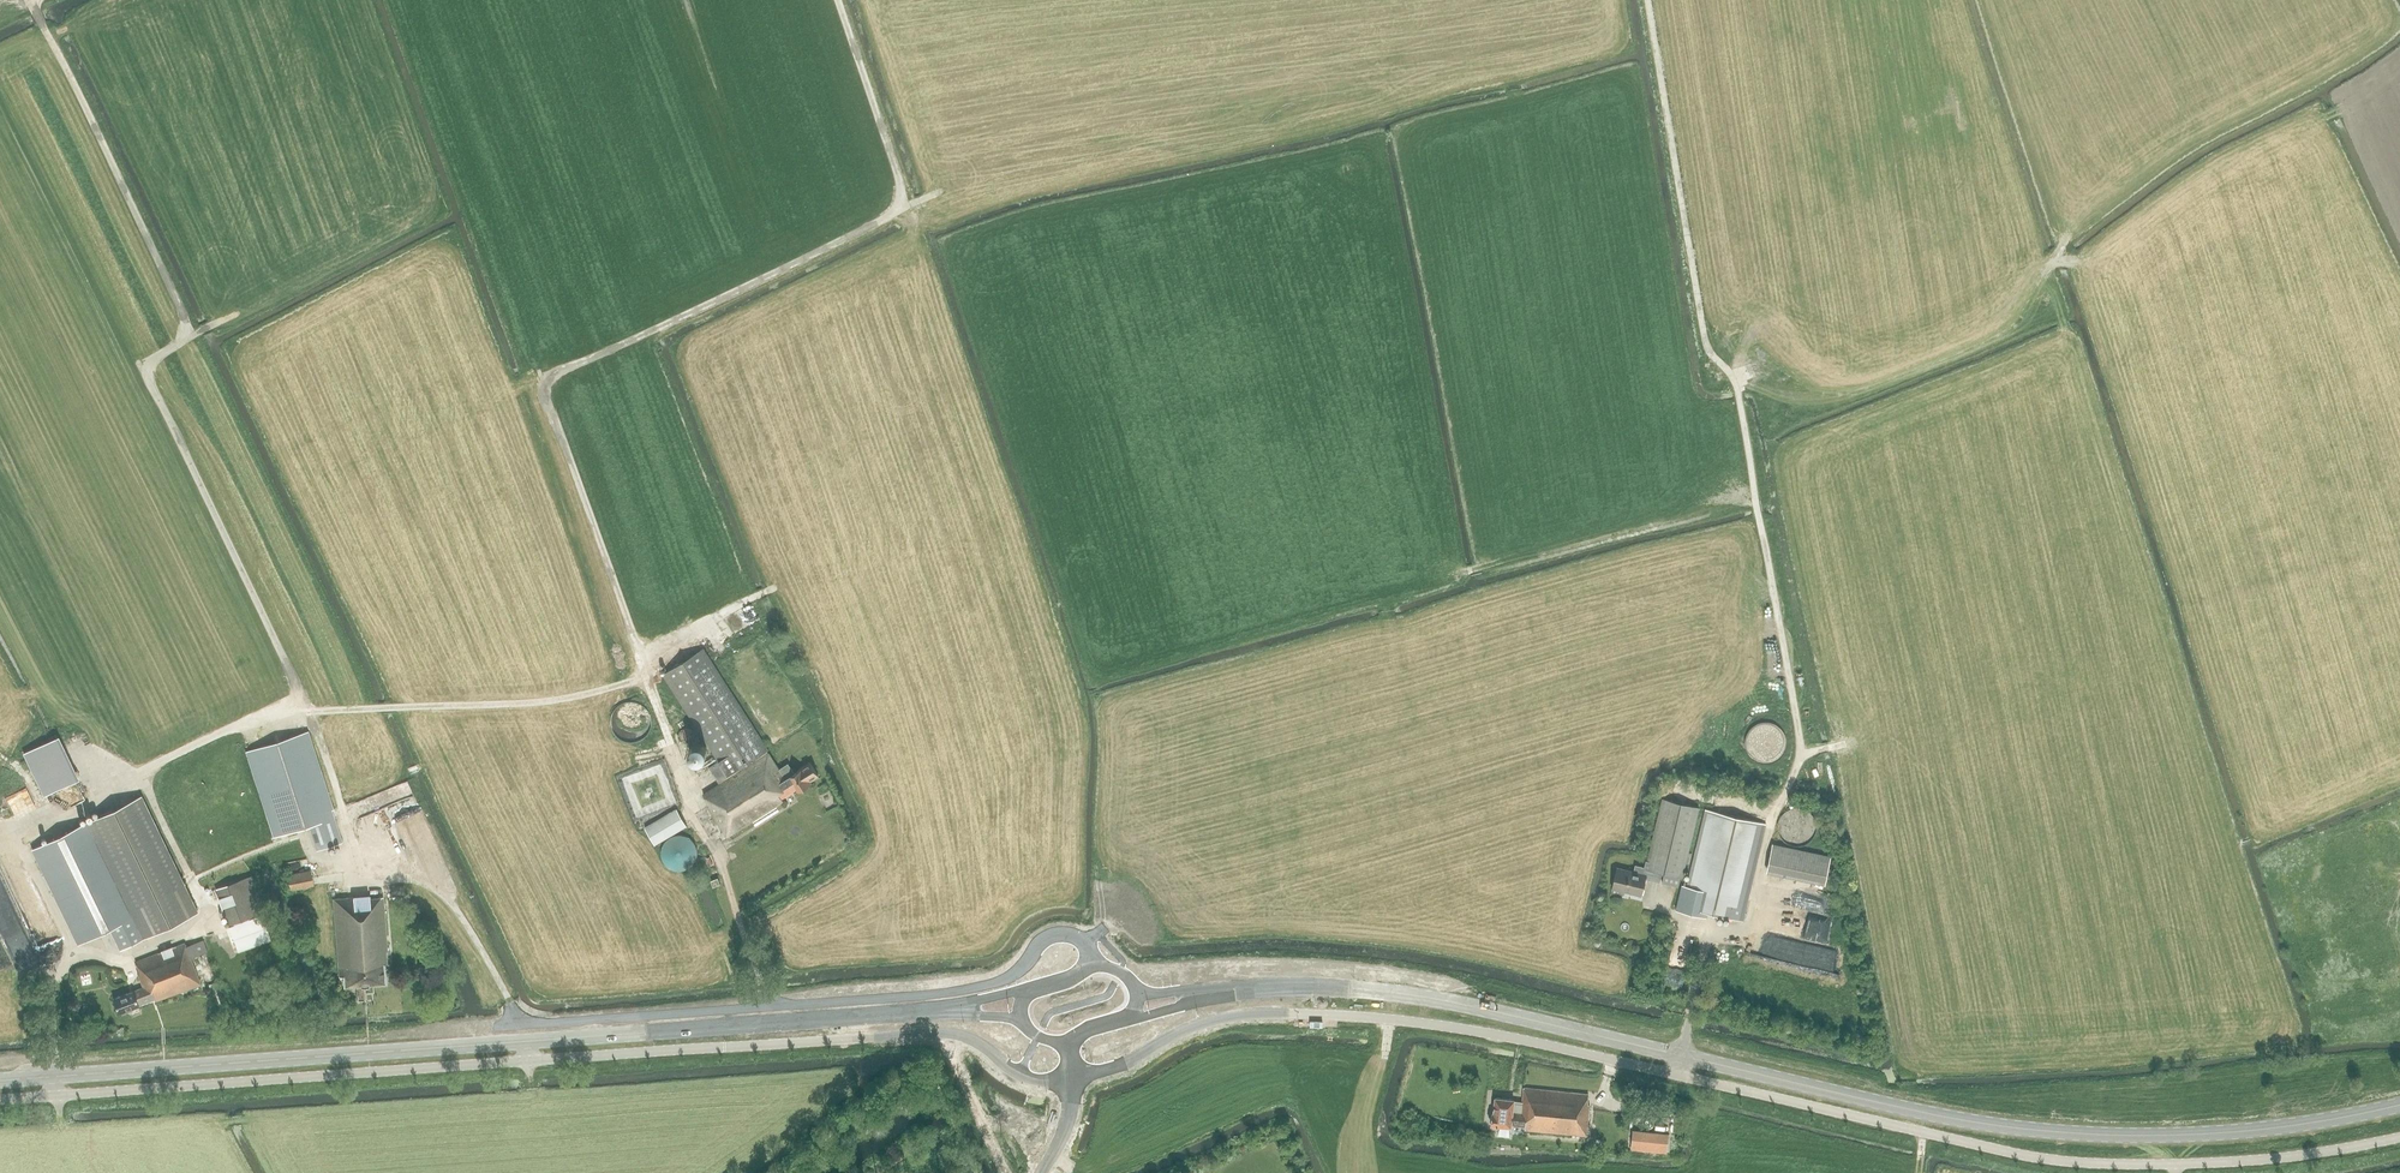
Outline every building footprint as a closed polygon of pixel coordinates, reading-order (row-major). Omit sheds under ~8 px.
[(786,779),(767,751),(769,750),(704,649),(663,675),(719,762),(709,768),(720,784),(703,794),(710,805),(708,806),(724,830),(722,832),(723,834),(718,837),(727,851),(737,845),(731,834),(784,801),(782,798),(798,788),(800,792),(811,785),(809,781),(819,776),(811,763),(786,779)] [(1772,763),(1773,762),(1774,762),(1776,761),(1778,760),(1780,758),(1782,756),(1783,754),(1785,752),(1785,751),(1786,749),(1786,748),(1786,747),(1787,745),(1787,744),(1787,742),(1787,740),(1787,739),(1786,737),(1785,735),(1785,734),(1785,733),(1784,732),(1783,731),(1782,730),(1782,729),(1781,728),(1780,727),(1778,725),(1776,724),(1774,723),(1771,722),(1768,722),(1766,721),(1764,722),(1762,722),(1760,722),(1758,723),(1756,724),(1754,725),(1752,727),(1751,728),(1750,729),(1749,730),(1748,731),(1747,733),(1746,734),(1746,736),(1745,737),(1745,738),(1745,740),(1745,741),(1745,743),(1745,745),(1745,746),(1745,747),(1745,749),(1746,750),(1746,751),(1747,753),(1748,754),(1749,755),(1750,757),(1751,758),(1753,759),(1755,761),(1758,762),(1759,763),(1761,763),(1764,764),(1766,764),(1767,764),(1768,764),(1771,763),(1772,763)] [(342,842),(306,732),(247,752),(275,837),(309,826),(317,850),(342,842)] [(24,753),(44,796),(77,781),(56,737),(24,753)] [(698,761),(700,760),(701,760),(702,760),(703,759),(704,758),(705,757),(706,756),(706,755),(707,753),(707,752),(707,751),(706,749),(706,748),(705,747),(704,746),(703,745),(702,744),(701,744),(700,743),(698,743),(697,743),(696,744),(694,744),(693,745),(692,746),(691,747),(691,748),(690,749),(690,751),(690,752),(690,753),(690,755),(691,756),(691,757),(692,758),(693,759),(694,760),(696,760),(697,760),(698,761)] [(110,929),(120,950),(198,912),(141,797),(32,850),(79,944),(110,929)] [(1682,878),(1699,808),(1662,799),(1647,861),(1646,860),(1643,874),(1617,868),(1612,888),(1641,895),(1645,879),(1660,882),(1662,873),(1682,878)] [(676,806),(642,825),(652,844),(686,824),(676,806)] [(1797,847),(1800,847),(1803,846),(1806,845),(1809,843),(1811,841),(1813,839),(1814,836),(1816,834),(1816,831),(1817,828),(1816,825),(1816,822),(1814,819),(1813,816),(1811,814),(1809,812),(1806,810),(1803,809),(1800,808),(1797,808),(1794,808),(1791,809),(1788,810),(1786,812),(1783,814),(1781,816),(1780,819),(1779,822),(1778,824),(1778,828),(1778,831),(1779,834),(1780,836),(1781,839),(1783,841),(1786,843),(1788,845),(1791,846),(1794,847),(1797,847)] [(1707,810),(1688,889),(1682,888),(1676,912),(1706,919),(1708,913),(1742,921),(1765,824),(1707,810)] [(680,870),(683,870),(686,869),(689,868),(691,867),(693,865),(695,863),(696,861),(697,858),(698,855),(698,853),(698,850),(697,847),(696,844),(695,842),(693,840),(691,838),(689,837),(686,836),(683,835),(680,835),(678,835),(675,836),(672,837),(670,838),(668,840),(666,842),(665,844),(664,847),(663,850),(663,853),(663,855),(664,858),(665,861),(666,863),(668,865),(670,867),(672,868),(675,869),(678,870),(680,870)] [(1825,884),(1831,856),(1772,844),(1766,872),(1825,884)] [(707,880),(719,875),(711,855),(699,860),(707,880)] [(291,891),(314,886),(310,870),(287,875),(291,891)] [(244,921),(252,918),(266,913),(252,876),(215,889),(230,926),(244,921)] [(713,886),(720,884),(718,878),(711,880),(713,886)] [(391,895),(404,894),(403,886),(391,886),(391,895)] [(361,897),(360,888),(348,888),(348,898),(333,899),(339,976),(343,975),(344,987),(386,983),(385,965),(387,965),(386,953),(388,953),(383,897),(371,898),(370,896),(361,897)] [(244,921),(230,926),(240,953),(276,939),(266,913),(244,921)] [(1805,937),(1825,942),(1830,921),(1810,917),(1805,937)] [(200,956),(196,943),(187,947),(185,943),(136,962),(139,973),(137,974),(142,988),(115,998),(120,1012),(154,1000),(155,1002),(200,985),(191,959),(200,956)] [(1588,1104),(1588,1094),(1524,1088),(1522,1102),(1514,1101),(1514,1100),(1495,1098),(1493,1114),(1492,1113),(1492,1115),(1490,1117),(1489,1121),(1490,1121),(1491,1123),(1491,1125),(1511,1127),(1511,1125),(1525,1126),(1525,1130),(1587,1135),(1590,1104),(1588,1104)] [(1615,1120),(1618,1109),(1611,1107),(1608,1118),(1615,1120)] [(1669,1135),(1633,1131),(1631,1147),(1667,1151),(1669,1135)]
